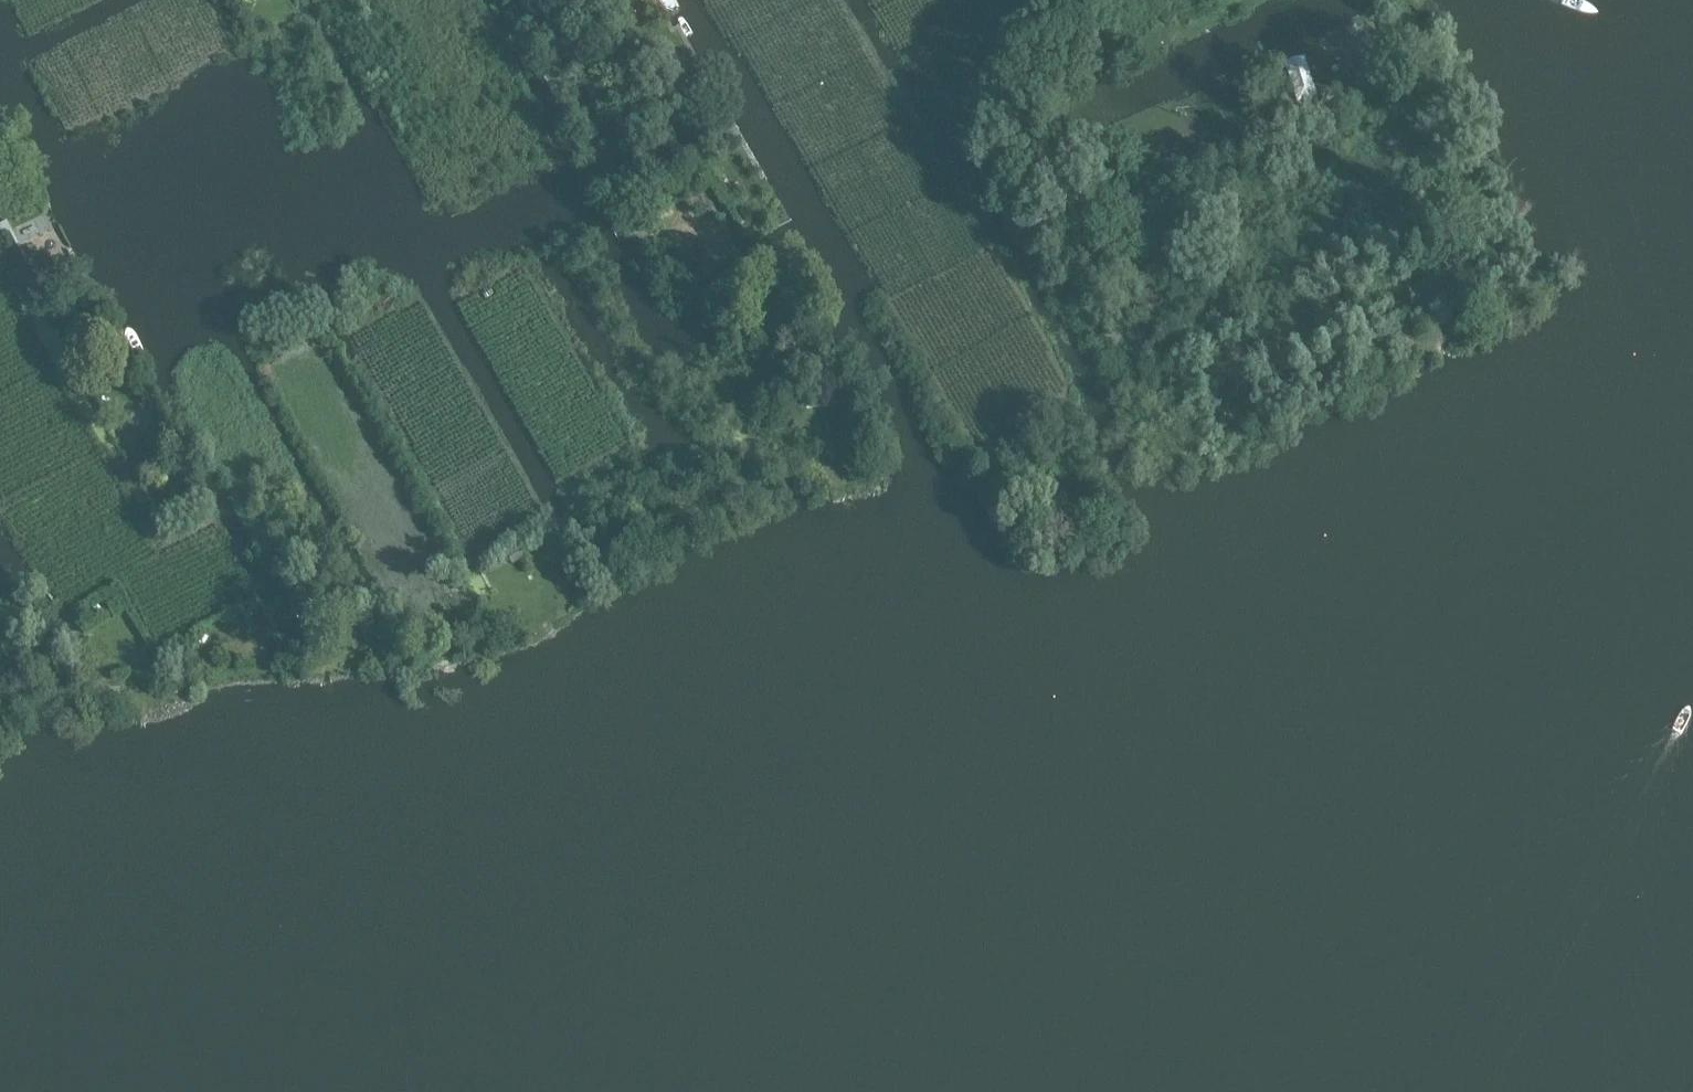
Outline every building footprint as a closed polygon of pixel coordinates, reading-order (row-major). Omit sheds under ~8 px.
[(486,299),(494,294),(490,288),(482,293),(486,299)] [(512,565),(526,557),(520,547),(506,555),(512,565)]
